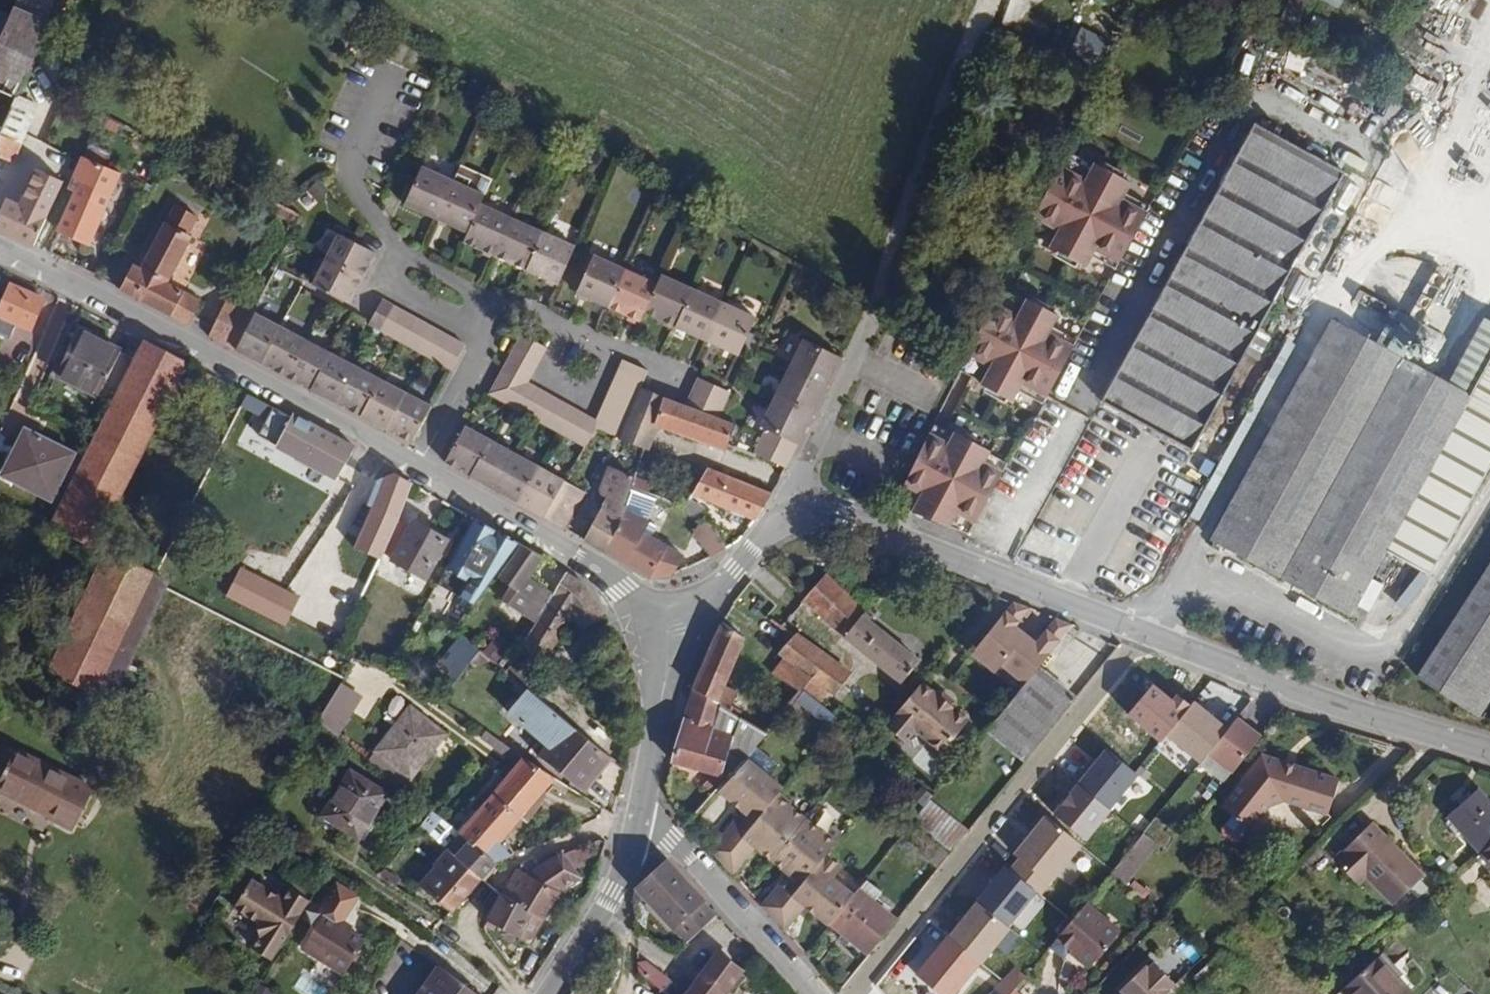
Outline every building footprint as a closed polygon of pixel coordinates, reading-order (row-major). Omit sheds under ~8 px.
[(0,39),(0,87),(3,88),(18,97),(50,26),(13,9),(0,39)] [(1098,63),(1107,39),(1081,29),(1071,53),(1098,63)] [(1046,63),(1018,53),(1012,67),(1040,76),(1046,63)] [(1415,69),(1402,94),(1429,108),(1442,83),(1415,69)] [(15,163),(24,143),(4,134),(9,122),(0,118),(0,156),(15,163)] [(1345,175),(1274,135),(1255,124),(1099,403),(1120,415),(1189,453),(1345,175)] [(1402,131),(1395,142),(1414,154),(1421,143),(1402,131)] [(40,162),(61,173),(69,158),(48,146),(40,162)] [(110,156),(89,146),(79,165),(68,189),(75,193),(57,232),(90,245),(120,176),(104,168),(110,156)] [(1067,152),(1061,163),(1025,238),(1048,250),(1047,252),(1084,271),(1090,261),(1115,274),(1149,212),(1123,198),(1130,184),(1092,163),(1091,165),(1067,152)] [(1403,189),(1414,172),(1389,157),(1379,175),(1403,189)] [(462,162),(453,181),(436,220),(467,235),(481,204),(484,195),(492,176),(462,162)] [(20,208),(46,220),(66,179),(39,166),(20,208)] [(436,220),(453,181),(422,167),(405,206),(436,220)] [(34,248),(46,220),(20,208),(7,202),(0,217),(0,232),(34,248)] [(481,204),(467,235),(464,242),(495,256),(512,219),(481,204)] [(119,290),(188,326),(202,302),(169,284),(192,238),(189,236),(198,218),(175,206),(140,269),(132,265),(119,290)] [(555,218),(550,229),(577,241),(582,229),(555,218)] [(543,233),(512,219),(495,256),(526,271),(543,233)] [(575,248),(543,233),(526,271),(557,285),(575,248)] [(338,236),(325,261),(363,280),(376,255),(338,236)] [(608,308),(625,271),(594,257),(577,294),(608,308)] [(363,280),(325,261),(312,285),(350,305),(363,280)] [(657,285),(625,271),(608,308),(640,323),(645,313),(657,285)] [(663,274),(657,285),(645,313),(675,327),(693,288),(663,274)] [(45,301),(10,286),(0,309),(0,318),(32,332),(45,301)] [(724,303),(693,288),(675,327),(707,341),(724,303)] [(1001,289),(996,299),(960,374),(982,386),(981,388),(1011,403),(1016,393),(1041,406),(1076,343),(1051,330),(1058,317),(1025,299),(1024,301),(1001,289)] [(209,337),(236,351),(254,314),(227,300),(209,337)] [(367,325),(375,329),(379,331),(392,306),(381,301),(367,325)] [(755,319),(724,303),(707,341),(738,356),(755,319)] [(379,331),(391,338),(404,313),(392,306),(379,331)] [(391,338),(399,343),(402,344),(416,319),(404,313),(391,338)] [(236,351),(260,364),(279,327),(254,314),(236,351)] [(402,344),(415,351),(428,326),(416,319),(402,344)] [(1489,474),(1489,319),(1452,385),(1332,321),(1210,542),(1351,619),(1355,612),(1365,618),(1375,601),(1363,595),(1389,550),(1435,574),(1489,474)] [(415,351),(426,357),(439,332),(428,326),(415,351)] [(260,364),(285,378),(305,341),(279,327),(260,364)] [(58,377),(110,404),(133,356),(81,330),(58,377)] [(439,365),(452,339),(439,332),(426,357),(439,365)] [(515,348),(541,362),(548,350),(522,335),(515,348)] [(439,365),(451,371),(464,346),(452,339),(439,365)] [(826,389),(841,359),(803,340),(788,371),(826,389)] [(145,341),(52,526),(92,545),(96,547),(188,363),(145,341)] [(285,378),(309,391),(328,353),(305,341),(285,378)] [(515,348),(508,360),(534,375),(541,362),(515,348)] [(309,391),(335,404),(355,367),(328,353),(309,391)] [(502,372),(527,386),(528,384),(534,375),(508,360),(502,372)] [(616,375),(643,386),(648,373),(622,362),(616,375)] [(335,404),(359,417),(379,380),(355,367),(335,404)] [(812,415),(826,389),(788,371),(775,397),(812,415)] [(502,372),(495,384),(520,398),(527,386),(502,372)] [(636,400),(641,391),(643,386),(616,375),(610,389),(636,400)] [(724,407),(729,393),(698,379),(691,393),(724,407)] [(359,417),(386,430),(406,394),(379,380),(359,417)] [(489,395),(509,408),(513,410),(520,398),(495,384),(489,395)] [(513,410),(525,417),(539,390),(528,384),(527,386),(520,398),(513,410)] [(604,402),(631,414),(636,400),(610,389),(604,402)] [(525,417),(533,421),(537,423),(551,397),(539,390),(525,417)] [(631,414),(655,425),(663,399),(641,391),(636,400),(631,414)] [(685,407),(719,419),(724,407),(691,393),(685,407)] [(386,430),(411,444),(431,407),(406,394),(386,430)] [(537,423),(548,429),(563,404),(551,397),(537,423)] [(792,458),(812,415),(775,397),(760,427),(766,431),(761,442),(792,458)] [(725,451),(725,449),(734,425),(719,419),(685,407),(663,399),(655,425),(659,427),(725,451)] [(625,425),(631,414),(604,402),(600,414),(625,425)] [(548,429),(559,435),(560,436),(574,409),(563,404),(548,429)] [(560,436),(573,443),(586,417),(574,409),(560,436)] [(596,428),(620,439),(625,425),(600,414),(595,421),(598,423),(596,428)] [(649,451),(659,427),(655,425),(631,414),(625,425),(620,439),(645,450),(649,451)] [(292,415),(291,417),(276,448),(336,480),(353,451),(354,448),(292,415)] [(573,443),(584,449),(596,428),(598,423),(595,421),(586,417),(573,443)] [(445,463),(470,478),(490,441),(464,426),(445,463)] [(935,428),(896,508),(968,535),(1007,466),(989,456),(990,454),(955,435),(954,438),(935,428)] [(52,501),(75,453),(26,429),(2,476),(52,501)] [(495,491),(515,455),(490,441),(470,478),(495,491)] [(786,469),(792,458),(761,442),(754,454),(786,469)] [(520,505),(540,468),(515,455),(495,491),(520,505)] [(545,519),(565,483),(540,468),(520,505),(545,519)] [(626,508),(633,487),(635,482),(610,468),(598,489),(598,495),(606,499),(581,541),(602,552),(620,521),(626,508)] [(755,521),(771,495),(707,470),(692,496),(755,521)] [(413,485),(392,474),(378,481),(368,506),(372,508),(354,547),(343,542),(336,557),(340,559),(331,577),(288,556),(254,621),(309,648),(332,601),(356,612),(385,553),(400,520),(413,485)] [(545,519),(566,531),(586,494),(565,483),(545,519)] [(633,487),(626,508),(620,521),(602,552),(651,581),(672,576),(682,557),(649,538),(655,527),(646,521),(655,498),(633,487)] [(400,520),(385,553),(392,558),(410,526),(400,520)] [(487,527),(473,520),(471,526),(484,534),(487,527)] [(410,526),(392,558),(391,560),(426,580),(448,541),(412,521),(410,526)] [(715,557),(726,550),(703,523),(695,533),(715,557)] [(484,534),(471,526),(438,585),(473,606),(517,544),(487,527),(484,534)] [(545,559),(521,546),(497,578),(510,587),(501,601),(526,618),(545,590),(530,580),(545,559)] [(105,552),(47,672),(136,715),(155,677),(132,666),(171,583),(105,552)] [(1479,719),(1489,703),(1489,565),(1417,679),(1479,719)] [(554,596),(536,624),(520,651),(542,666),(574,616),(583,632),(606,618),(589,588),(568,574),(554,596)] [(826,574),(805,600),(822,616),(844,592),(826,574)] [(545,590),(526,618),(536,624),(554,596),(545,590)] [(863,616),(865,614),(844,592),(822,616),(844,637),(901,684),(919,661),(863,616)] [(1031,609),(1015,603),(973,654),(996,673),(1001,668),(1024,687),(1038,669),(1073,626),(1058,619),(1037,644),(1015,627),(1031,609)] [(745,639),(722,623),(693,690),(740,718),(740,713),(731,708),(738,693),(725,686),(745,639)] [(484,626),(470,644),(478,651),(496,665),(511,648),(484,626)] [(797,635),(795,637),(778,656),(783,660),(811,680),(834,697),(851,673),(797,635)] [(771,676),(799,694),(804,689),(811,680),(783,660),(771,676)] [(543,687),(513,662),(505,673),(527,690),(535,697),(543,687)] [(1024,687),(999,717),(988,731),(1025,762),(1076,700),(1038,669),(1024,687)] [(936,695),(923,684),(887,729),(906,744),(916,732),(943,754),(968,723),(956,712),(936,695)] [(340,686),(325,712),(344,725),(360,698),(340,686)] [(807,689),(797,700),(824,724),(834,712),(807,689)] [(583,792),(611,758),(535,697),(527,690),(508,713),(545,745),(538,755),(583,792)] [(693,690),(672,763),(726,779),(748,756),(767,735),(740,718),(693,690)] [(943,694),(936,695),(956,712),(955,704),(943,694)] [(409,710),(377,752),(411,778),(443,736),(409,710)] [(325,712),(317,725),(335,738),(344,725),(325,712)] [(1264,733),(1242,715),(1223,738),(1246,755),(1264,733)] [(598,738),(608,728),(596,718),(587,729),(598,738)] [(0,762),(0,767),(8,771),(0,786),(0,791),(50,817),(49,821),(67,829),(88,787),(17,752),(15,756),(6,751),(0,762)] [(377,752),(368,764),(402,789),(411,778),(377,752)] [(1099,752),(1069,787),(1105,819),(1136,783),(1099,752)] [(725,859),(780,793),(785,787),(748,756),(726,779),(719,787),(735,800),(737,798),(741,801),(739,805),(744,808),(711,848),(725,859)] [(1222,808),(1234,817),(1251,830),(1269,807),(1283,802),(1327,815),(1338,781),(1262,756),(1222,808)] [(459,834),(495,863),(513,855),(500,843),(555,779),(523,759),(459,834)] [(358,839),(387,795),(350,772),(322,816),(358,839)] [(1489,848),(1489,803),(1479,791),(1448,817),(1481,855),(1489,848)] [(761,850),(774,861),(807,819),(789,804),(791,802),(780,793),(725,859),(723,861),(735,871),(752,851),(755,846),(758,843),(763,847),(761,850)] [(951,853),(969,832),(930,801),(913,823),(951,853)] [(452,913),(495,863),(459,834),(447,825),(431,812),(418,828),(446,849),(433,864),(434,867),(421,883),(426,887),(424,889),(452,913)] [(1251,830),(1234,817),(1223,830),(1224,836),(1233,844),(1240,844),(1251,830)] [(789,873),(763,906),(775,917),(793,894),(826,853),(837,839),(823,828),(820,830),(807,819),(774,861),(784,869),(786,866),(791,870),(789,873)] [(1335,861),(1364,885),(1369,880),(1397,907),(1412,892),(1423,880),(1431,871),(1376,821),(1335,861)] [(1041,822),(1010,857),(1047,889),(1078,854),(1041,822)] [(1147,860),(1131,848),(1112,872),(1127,884),(1147,860)] [(1481,855),(1489,865),(1489,848),(1481,855)] [(810,909),(830,924),(854,894),(833,877),(841,865),(826,853),(793,894),(775,917),(774,919),(786,928),(805,905),(808,901),(813,906),(810,909)] [(517,870),(486,920),(485,923),(523,944),(532,940),(559,892),(578,880),(559,859),(527,875),(517,870)] [(702,903),(704,900),(668,860),(637,888),(686,942),(715,917),(702,903)] [(1008,867),(978,903),(1014,934),(1045,899),(1008,867)] [(378,877),(415,900),(421,892),(386,868),(378,877)] [(252,946),(271,959),(309,900),(300,894),(303,890),(293,883),(284,898),(252,878),(234,905),(257,920),(260,934),(252,946)] [(830,924),(870,955),(897,920),(876,903),(883,892),(866,880),(854,894),(830,924)] [(1431,887),(1423,880),(1412,892),(1419,898),(1431,887)] [(718,915),(704,900),(702,903),(715,917),(718,915)] [(1118,931),(1087,903),(1050,947),(1063,958),(1067,958),(1073,950),(1079,955),(1076,958),(1089,969),(1118,931)] [(977,905),(946,940),(983,972),(1014,936),(977,905)] [(339,925),(343,921),(325,909),(299,946),(342,975),(365,943),(349,932),(339,925)] [(352,928),(343,921),(339,925),(349,932),(352,928)] [(908,984),(920,993),(965,993),(981,976),(944,943),(908,984)] [(743,971),(719,953),(696,981),(690,977),(681,987),(648,962),(639,963),(639,973),(666,993),(726,993),(743,971)] [(1338,993),(1407,993),(1410,992),(1380,958),(1338,993)] [(1176,985),(1154,962),(1147,968),(1144,964),(1120,989),(1125,993),(1166,993),(1176,985)] [(437,970),(419,993),(472,993),(437,970)] [(1179,982),(1176,985),(1166,993),(1188,993),(1179,982)] [(995,990),(999,993),(1012,993),(1014,991),(1003,983),(995,990)]
